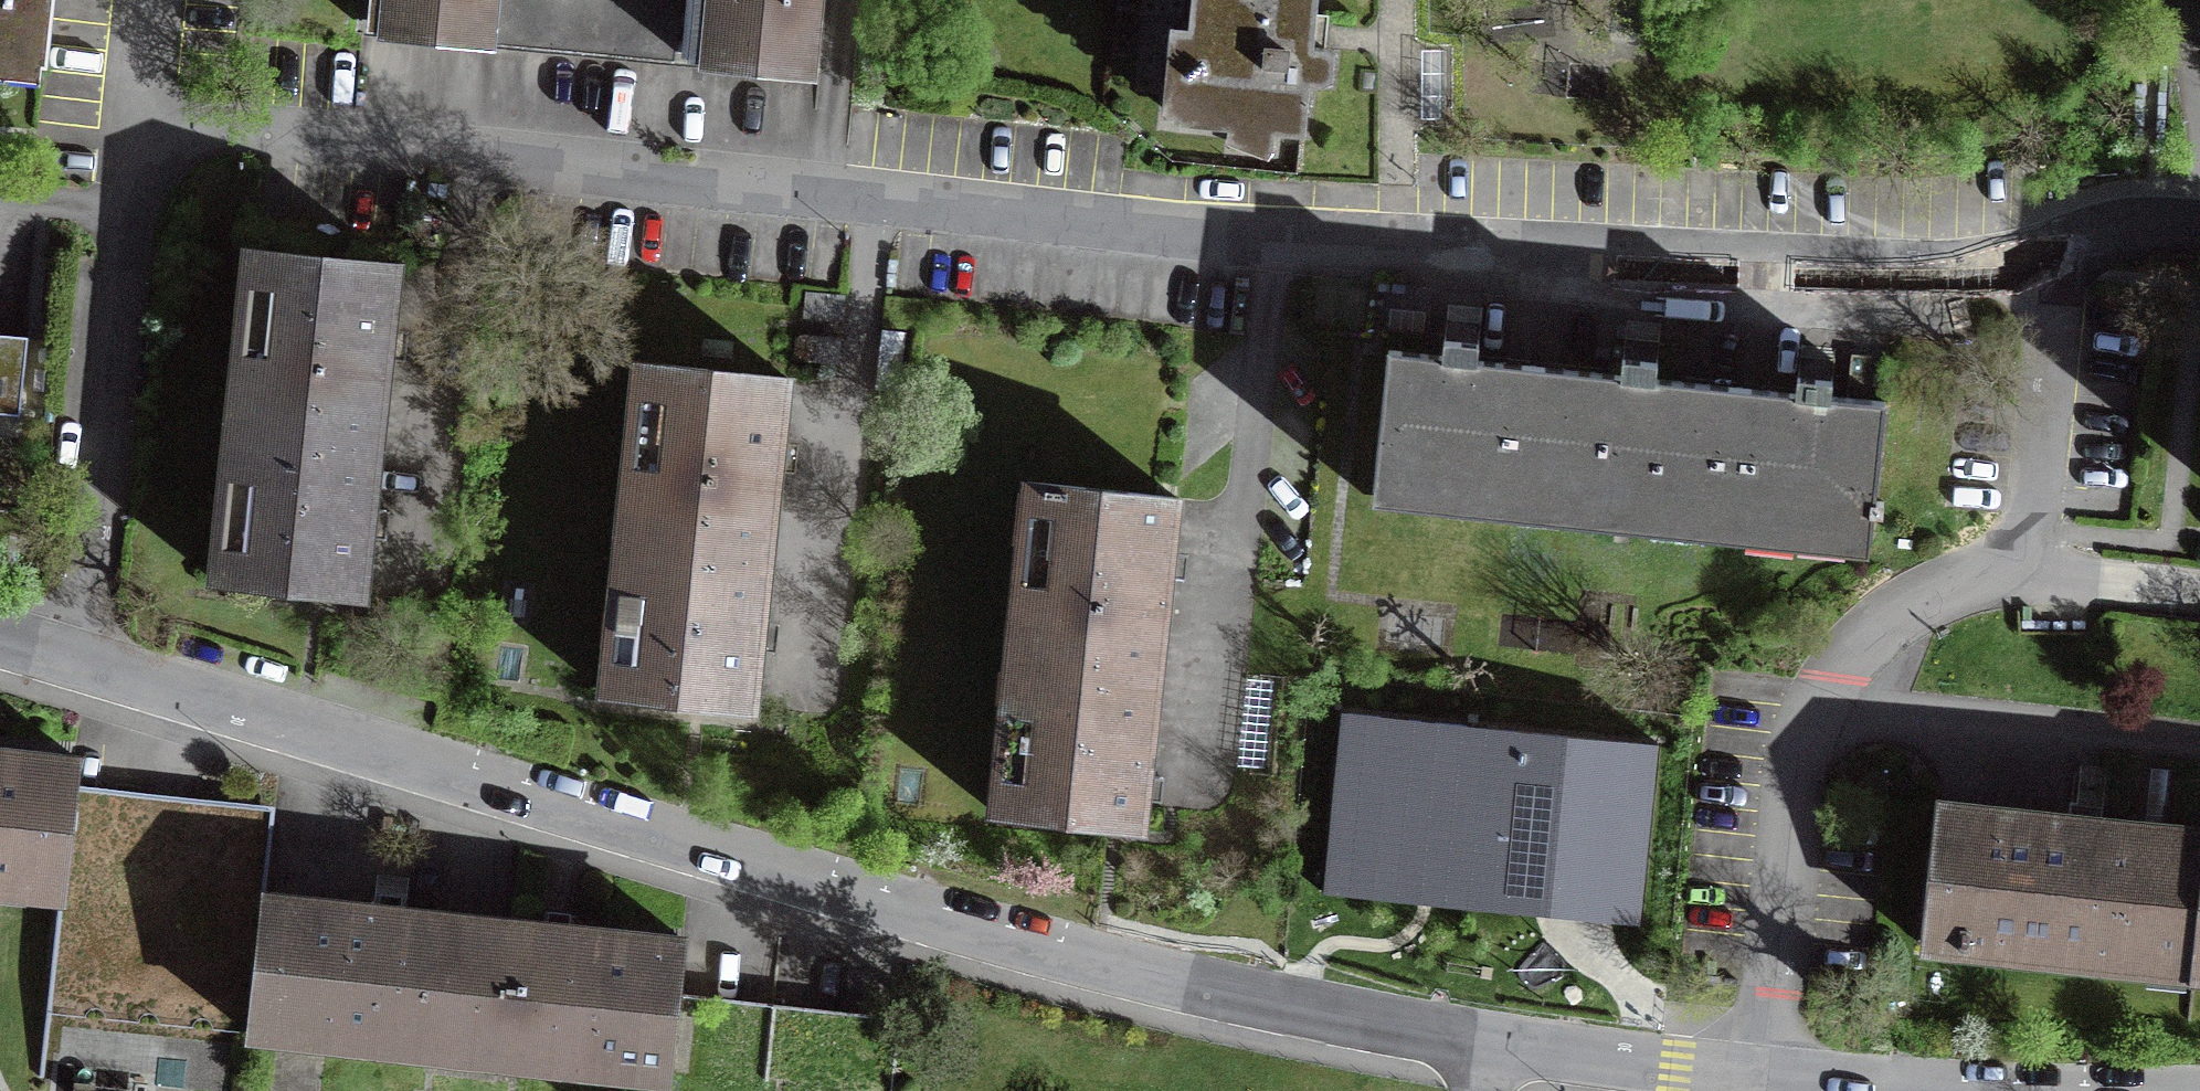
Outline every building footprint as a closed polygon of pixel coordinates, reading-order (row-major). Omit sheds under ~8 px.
[(49,57),(55,0),(0,0),(0,52),(49,57)] [(366,49),(489,63),(491,40),(496,0),(372,0),(366,49)] [(491,40),(576,50),(581,0),(496,0),(491,40)] [(576,50),(664,59),(671,0),(581,0),(576,50)] [(819,0),(707,0),(700,64),(811,76),(819,0)] [(1317,7),(1236,0),(1189,0),(1178,127),(1306,138),(1317,7)] [(244,255),(224,433),(391,452),(411,274),(244,255)] [(0,336),(0,440),(13,442),(26,339),(0,336)] [(1508,513),(1523,375),(1372,358),(1357,496),(1508,513)] [(630,368),(612,538),(768,554),(786,384),(630,368)] [(1523,375),(1508,513),(1721,536),(1736,398),(1523,375)] [(1736,398),(1721,536),(1865,552),(1880,413),(1736,398)] [(372,614),(391,452),(224,433),(206,595),(372,614)] [(1023,484),(1005,662),(1168,679),(1187,501),(1023,484)] [(752,718),(768,554),(612,538),(595,701),(752,718)] [(1152,837),(1168,679),(1005,662),(989,821),(1152,837)] [(1463,847),(1485,849),(1485,850),(1595,858),(1603,754),(1494,746),(1490,792),(1350,781),(1341,898),(1459,907),(1463,847)] [(0,749),(0,901),(71,908),(82,801),(87,758),(0,749)] [(275,821),(82,801),(71,908),(53,1090),(247,1090),(253,1040),(267,894),(275,821)] [(2188,986),(2199,841),(2199,832),(1935,809),(1922,963),(2188,986)] [(2188,986),(2199,987),(2199,841),(2188,986)] [(253,1040),(496,1065),(511,918),(267,894),(253,1040)] [(684,936),(511,918),(496,1065),(669,1082),(670,1068),(677,1005),(684,936)] [(895,1027),(677,1005),(670,1068),(889,1090),(895,1027)]
